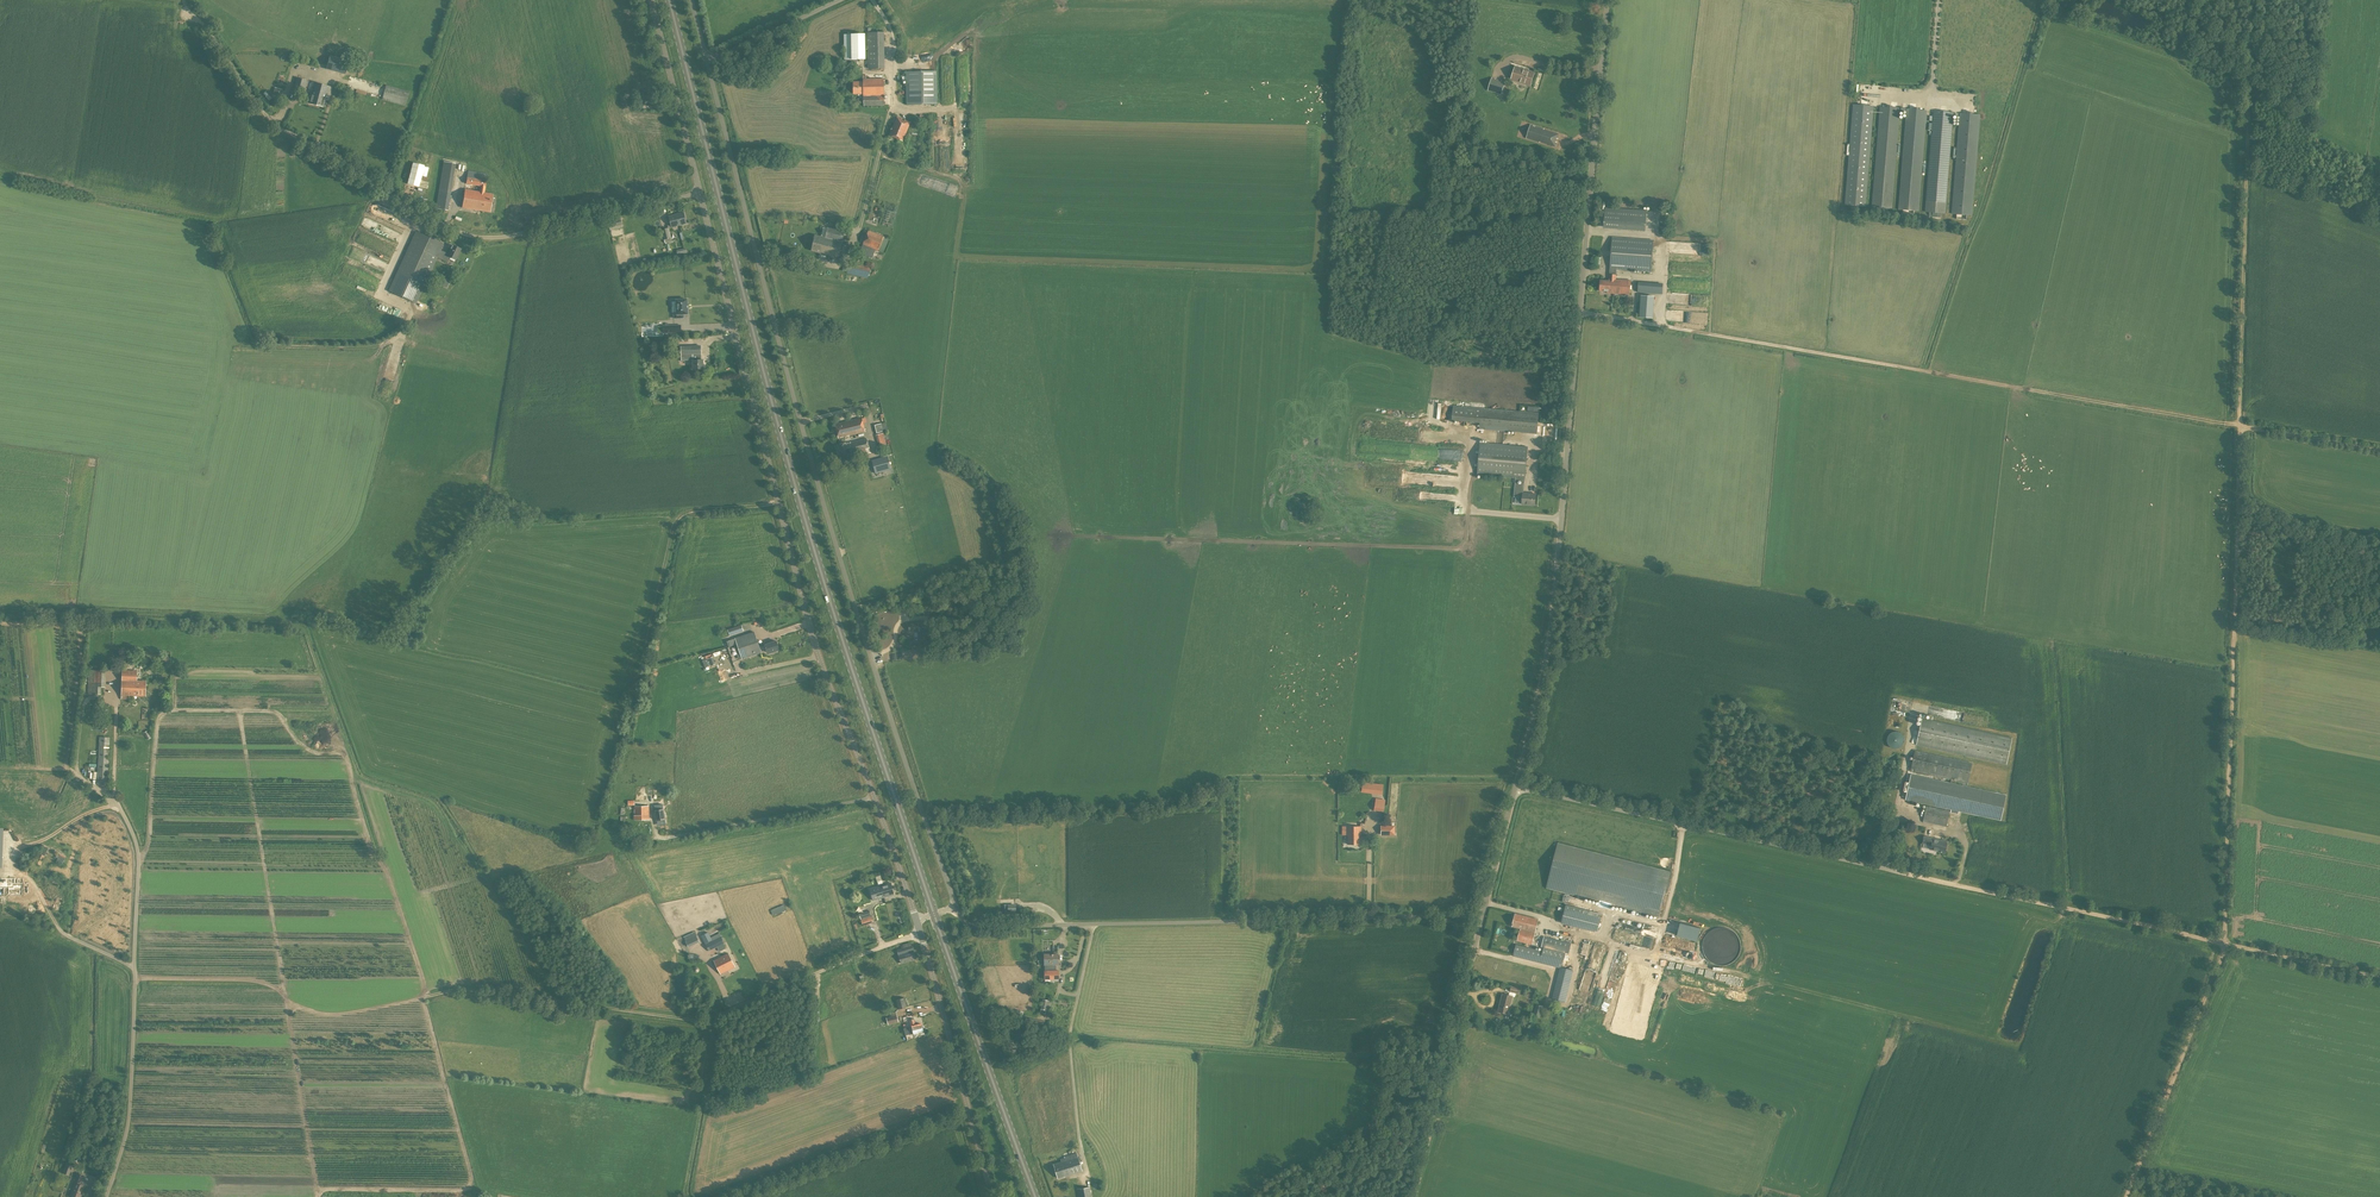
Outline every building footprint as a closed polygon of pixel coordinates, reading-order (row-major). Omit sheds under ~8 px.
[(845,34),(846,64),(857,63),(857,61),(867,61),(866,33),(845,34)] [(883,33),(868,33),(868,69),(883,68),(883,33)] [(907,105),(937,104),(936,71),(938,71),(937,34),(903,34),(904,72),(906,72),(907,105)] [(364,73),(366,65),(330,55),(326,69),(345,74),(347,69),(360,73),(360,72),(364,73)] [(1530,86),(1535,72),(1515,66),(1511,80),(1530,86)] [(405,106),(409,91),(386,85),(350,75),(346,90),(382,100),(405,106)] [(303,92),(304,88),(307,80),(297,77),(293,89),(303,92)] [(1501,81),(1495,79),(1496,78),(1492,77),(1487,91),(1501,95),(1506,81),(1502,80),(1501,81)] [(884,106),(883,79),(863,79),(863,82),(853,82),(853,94),(863,93),(863,106),(884,106)] [(320,104),(319,106),(323,107),(323,106),(324,106),(325,105),(326,103),(325,102),(325,101),(329,86),(315,83),(313,90),(316,91),(316,92),(319,93),(317,99),(320,100),(319,104),(320,104)] [(273,95),(278,97),(280,97),(282,90),(275,87),(272,95),(273,95)] [(309,103),(319,106),(320,104),(319,104),(320,100),(317,99),(319,93),(316,92),(316,91),(313,90),(309,103)] [(341,96),(342,91),(336,90),(334,97),(335,97),(334,100),(337,101),(338,96),(341,96)] [(1846,205),(1866,207),(1874,107),(1872,106),(1872,103),(1857,102),(1857,105),(1855,105),(1846,205)] [(1893,108),(1893,106),(1888,105),(1887,107),(1880,107),(1872,207),(1892,209),(1900,108),(1893,108)] [(1919,110),(1919,108),(1914,108),(1914,109),(1906,109),(1898,210),(1919,211),(1927,111),(1919,110)] [(1945,214),(1954,112),(1933,111),(1925,211),(1929,212),(1929,216),(1941,217),(1941,213),(1945,214)] [(1973,114),(1973,112),(1968,112),(1967,114),(1960,113),(1952,214),(1972,216),(1980,115),(1973,114)] [(904,123),(901,122),(902,119),(897,117),(890,135),(902,140),(910,122),(905,120),(904,123)] [(1543,130),(1544,129),(1531,125),(1527,138),(1539,142),(1540,142),(1555,146),(1556,142),(1555,142),(1556,138),(1557,139),(1559,134),(1543,130)] [(448,211),(456,169),(456,164),(444,162),(435,209),(448,211)] [(484,193),(487,178),(486,178),(487,174),(468,171),(466,184),(480,186),(479,192),(465,190),(462,207),(490,212),(493,194),(484,193)] [(1645,231),(1647,211),(1605,208),(1604,227),(1619,228),(1619,229),(1645,231)] [(672,227),(686,223),(684,212),(669,216),(672,227)] [(611,230),(623,227),(620,217),(608,220),(611,230)] [(667,226),(668,228),(662,230),(664,240),(665,240),(666,243),(672,242),(681,239),(682,241),(683,241),(683,238),(684,238),(682,232),(680,233),(681,235),(671,238),(669,231),(673,230),(671,225),(667,226)] [(838,257),(844,232),(828,228),(825,237),(815,235),(811,251),(838,257)] [(883,253),(889,240),(884,238),(885,237),(869,231),(867,233),(863,242),(862,245),(859,253),(872,258),(876,251),(878,251),(883,253)] [(448,254),(441,250),(443,244),(417,232),(389,291),(403,298),(412,279),(425,285),(437,258),(448,262),(450,257),(456,260),(461,249),(452,245),(448,254)] [(1651,272),(1654,240),(1612,237),(1609,275),(1609,281),(1600,280),(1599,291),(1607,292),(1607,293),(1630,295),(1631,280),(1616,279),(1616,275),(1617,270),(1651,272)] [(1708,246),(1676,243),(1676,252),(1707,254),(1708,246)] [(850,265),(848,273),(868,278),(870,269),(850,265)] [(1656,284),(1652,284),(1652,283),(1639,282),(1638,292),(1662,294),(1663,284),(1656,283),(1656,284)] [(1654,296),(1641,295),(1639,317),(1653,318),(1654,296)] [(684,318),(684,314),(688,314),(687,299),(676,300),(677,312),(673,312),(674,319),(684,318)] [(663,333),(675,333),(674,325),(663,325),(663,333)] [(682,360),(693,360),(693,369),(703,369),(703,360),(701,360),(701,354),(693,354),(692,346),(681,346),(682,360)] [(1537,434),(1539,413),(1453,406),(1452,420),(1480,423),(1480,429),(1537,434)] [(839,438),(845,437),(850,435),(865,431),(864,428),(863,420),(862,417),(835,424),(835,427),(837,436),(839,438)] [(880,423),(875,425),(877,433),(883,431),(881,423),(880,423)] [(878,447),(886,446),(882,433),(875,435),(878,447)] [(870,449),(867,438),(847,443),(847,442),(838,444),(841,457),(850,455),(849,454),(870,449)] [(888,456),(872,460),(875,473),(891,469),(888,456)] [(1535,505),(1536,495),(1523,493),(1522,504),(1535,505)] [(921,630),(920,621),(915,622),(915,623),(908,624),(909,631),(916,630),(916,631),(921,630)] [(729,635),(744,631),(742,625),(727,629),(729,635)] [(923,638),(930,637),(930,627),(925,627),(925,628),(922,628),(922,633),(921,633),(921,637),(923,637),(923,638)] [(759,647),(754,631),(735,638),(727,641),(728,647),(737,644),(742,659),(761,653),(761,651),(766,650),(768,654),(779,650),(777,641),(759,647)] [(705,667),(715,664),(713,657),(702,660),(705,667)] [(94,694),(101,694),(101,687),(105,687),(105,675),(105,670),(94,670),(88,670),(88,680),(88,681),(88,683),(88,684),(88,686),(88,687),(88,690),(87,690),(87,691),(88,691),(88,694),(94,694)] [(145,695),(145,682),(136,681),(136,672),(123,672),(122,695),(145,695)] [(2006,764),(2012,737),(1922,718),(1916,745),(2006,764)] [(1892,748),(1893,748),(1895,748),(1896,748),(1898,748),(1899,748),(1900,747),(1902,746),(1903,745),(1903,744),(1904,742),(1904,741),(1904,739),(1904,738),(1903,736),(1903,735),(1902,734),(1901,733),(1899,732),(1898,731),(1897,731),(1895,731),(1894,731),(1892,732),(1891,732),(1890,733),(1889,734),(1888,735),(1887,737),(1887,738),(1887,740),(1887,741),(1887,743),(1888,744),(1888,745),(1889,746),(1891,747),(1892,748)] [(107,785),(110,737),(99,737),(97,785),(107,785)] [(2006,795),(1956,783),(1956,782),(1968,784),(1973,763),(1915,751),(1911,771),(1951,780),(1951,782),(1911,774),(1906,800),(1912,801),(1912,804),(1915,805),(1916,802),(1927,804),(1951,810),(1951,812),(1958,814),(1958,813),(1958,811),(2001,820),(2006,795)] [(1376,798),(1376,810),(1386,811),(1386,798),(1376,798)] [(663,809),(662,805),(655,806),(656,810),(655,810),(658,823),(665,822),(665,819),(663,809)] [(1950,811),(1947,810),(1926,805),(1923,822),(1946,827),(1950,811)] [(635,806),(635,815),(634,815),(635,820),(649,820),(649,806),(635,806)] [(1381,835),(1395,835),(1395,825),(1381,825),(1381,835)] [(1348,827),(1348,835),(1348,844),(1359,844),(1359,835),(1360,835),(1360,827),(1348,827)] [(1945,853),(1947,841),(1924,836),(1923,843),(1932,845),(1931,849),(1940,851),(1939,852),(1945,853)] [(1558,843),(1547,887),(1658,916),(1670,872),(1558,843)] [(39,854),(44,856),(48,848),(43,846),(39,854)] [(58,857),(57,861),(63,864),(67,855),(58,852),(56,856),(58,857)] [(40,854),(35,863),(40,865),(45,856),(40,854)] [(22,895),(23,879),(9,878),(8,888),(0,887),(0,895),(22,895)] [(873,900),(894,894),(891,883),(870,889),(873,900)] [(1565,894),(1563,901),(1572,903),(1573,897),(1565,894)] [(1008,903),(1008,904),(1005,904),(1005,912),(1008,912),(1016,912),(1016,903),(1008,903)] [(781,912),(786,910),(783,904),(771,910),(773,915),(781,911),(781,912)] [(863,925),(873,922),(871,916),(869,910),(867,911),(865,905),(857,908),(859,914),(861,919),(863,925)] [(1602,914),(1566,905),(1562,922),(1597,931),(1602,914)] [(1532,944),(1538,920),(1515,914),(1512,926),(1520,928),(1517,941),(1532,944)] [(1725,949),(1725,930),(1729,930),(1729,928),(1714,928),(1714,943),(1718,943),(1718,950),(1725,949)] [(696,935),(685,941),(688,947),(699,942),(696,935)] [(705,944),(709,951),(724,943),(721,936),(705,944)] [(1567,954),(1570,943),(1544,936),(1541,947),(1544,947),(1544,950),(1541,949),(1541,951),(1516,944),(1514,954),(1540,961),(1561,966),(1565,954),(1567,954)] [(1679,952),(1681,952),(1682,946),(1667,943),(1666,946),(1680,949),(1679,952)] [(918,967),(912,949),(892,956),(898,974),(918,967)] [(1652,959),(1623,952),(1605,1021),(1634,1028),(1652,959)] [(721,974),(735,967),(728,953),(714,960),(721,974)] [(1055,971),(1055,964),(1058,964),(1058,954),(1048,954),(1044,954),(1044,957),(1044,964),(1047,964),(1047,971),(1044,971),(1044,979),(1058,979),(1058,971),(1055,971)] [(1564,1002),(1572,970),(1560,967),(1552,999),(1564,1002)] [(1508,1014),(1513,996),(1503,994),(1498,1011),(1508,1014)] [(899,1009),(907,1007),(905,997),(896,999),(899,1009)] [(1043,999),(1041,1009),(1046,1010),(1050,1010),(1052,1001),(1043,999)] [(1541,1017),(1543,1005),(1536,1003),(1534,1016),(1541,1017)] [(1021,1021),(1024,1012),(1017,1010),(1014,1019),(1021,1021)] [(897,1015),(890,1016),(886,1018),(888,1024),(899,1022),(897,1015)] [(1044,1021),(1026,1017),(1026,1018),(1024,1024),(1042,1028),(1043,1022),(1044,1021)] [(921,1024),(916,1025),(914,1018),(910,1020),(912,1028),(908,1029),(909,1035),(913,1033),(914,1034),(923,1031),(921,1024)] [(1058,1178),(1082,1170),(1077,1153),(1064,1157),(1065,1160),(1053,1164),(1058,1178)] [(75,1183),(70,1196),(71,1196),(80,1196),(84,1186),(80,1184),(83,1176),(77,1174),(74,1183),(75,1183)] [(1090,1187),(1077,1188),(1078,1196),(1091,1196),(1090,1187)]
